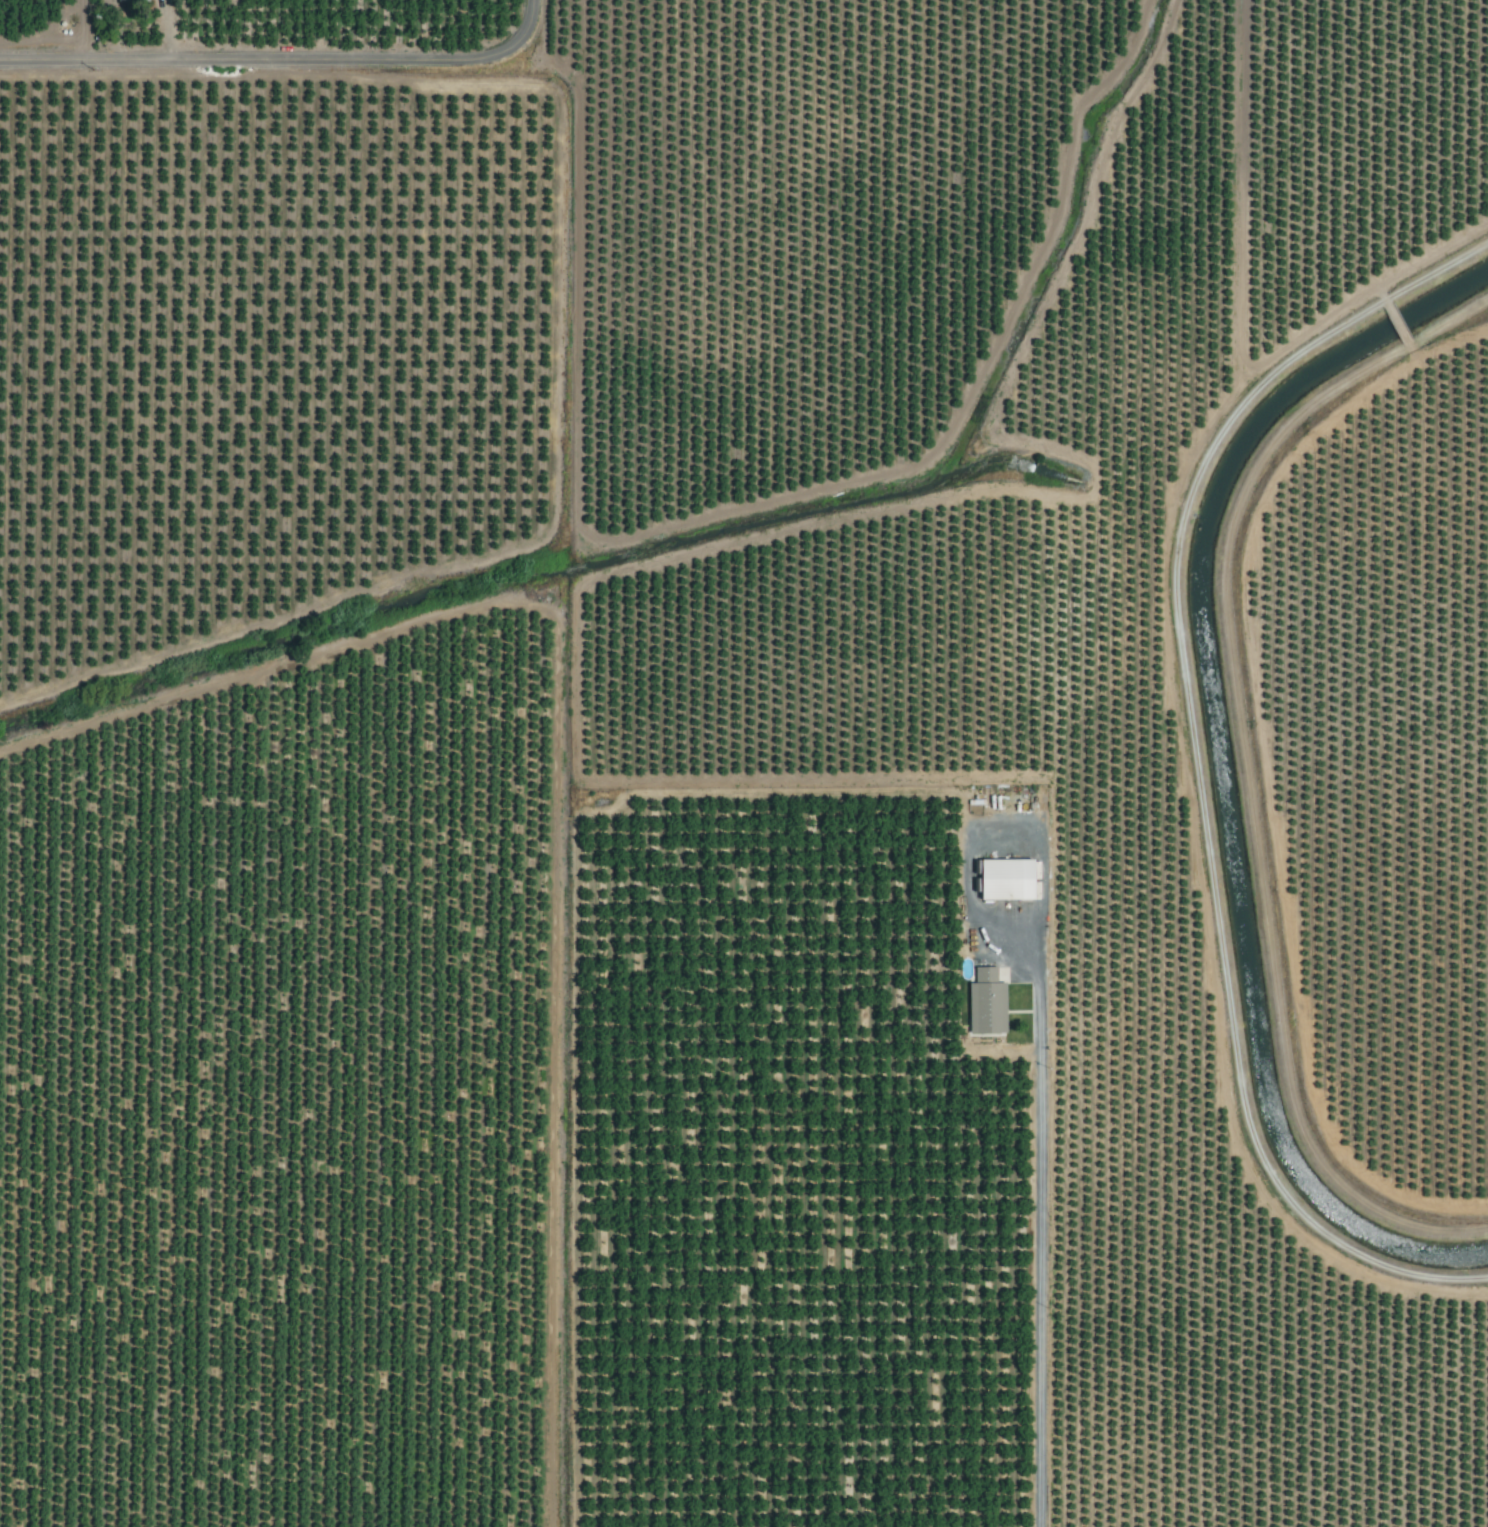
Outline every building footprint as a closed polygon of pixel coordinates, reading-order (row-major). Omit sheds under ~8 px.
[(974,860),(974,900),(1030,900),(1030,860),(974,860)] [(966,984),(966,1035),(1003,1034),(1002,983),(994,984),(993,968),(972,968),(972,984),(966,984)]
